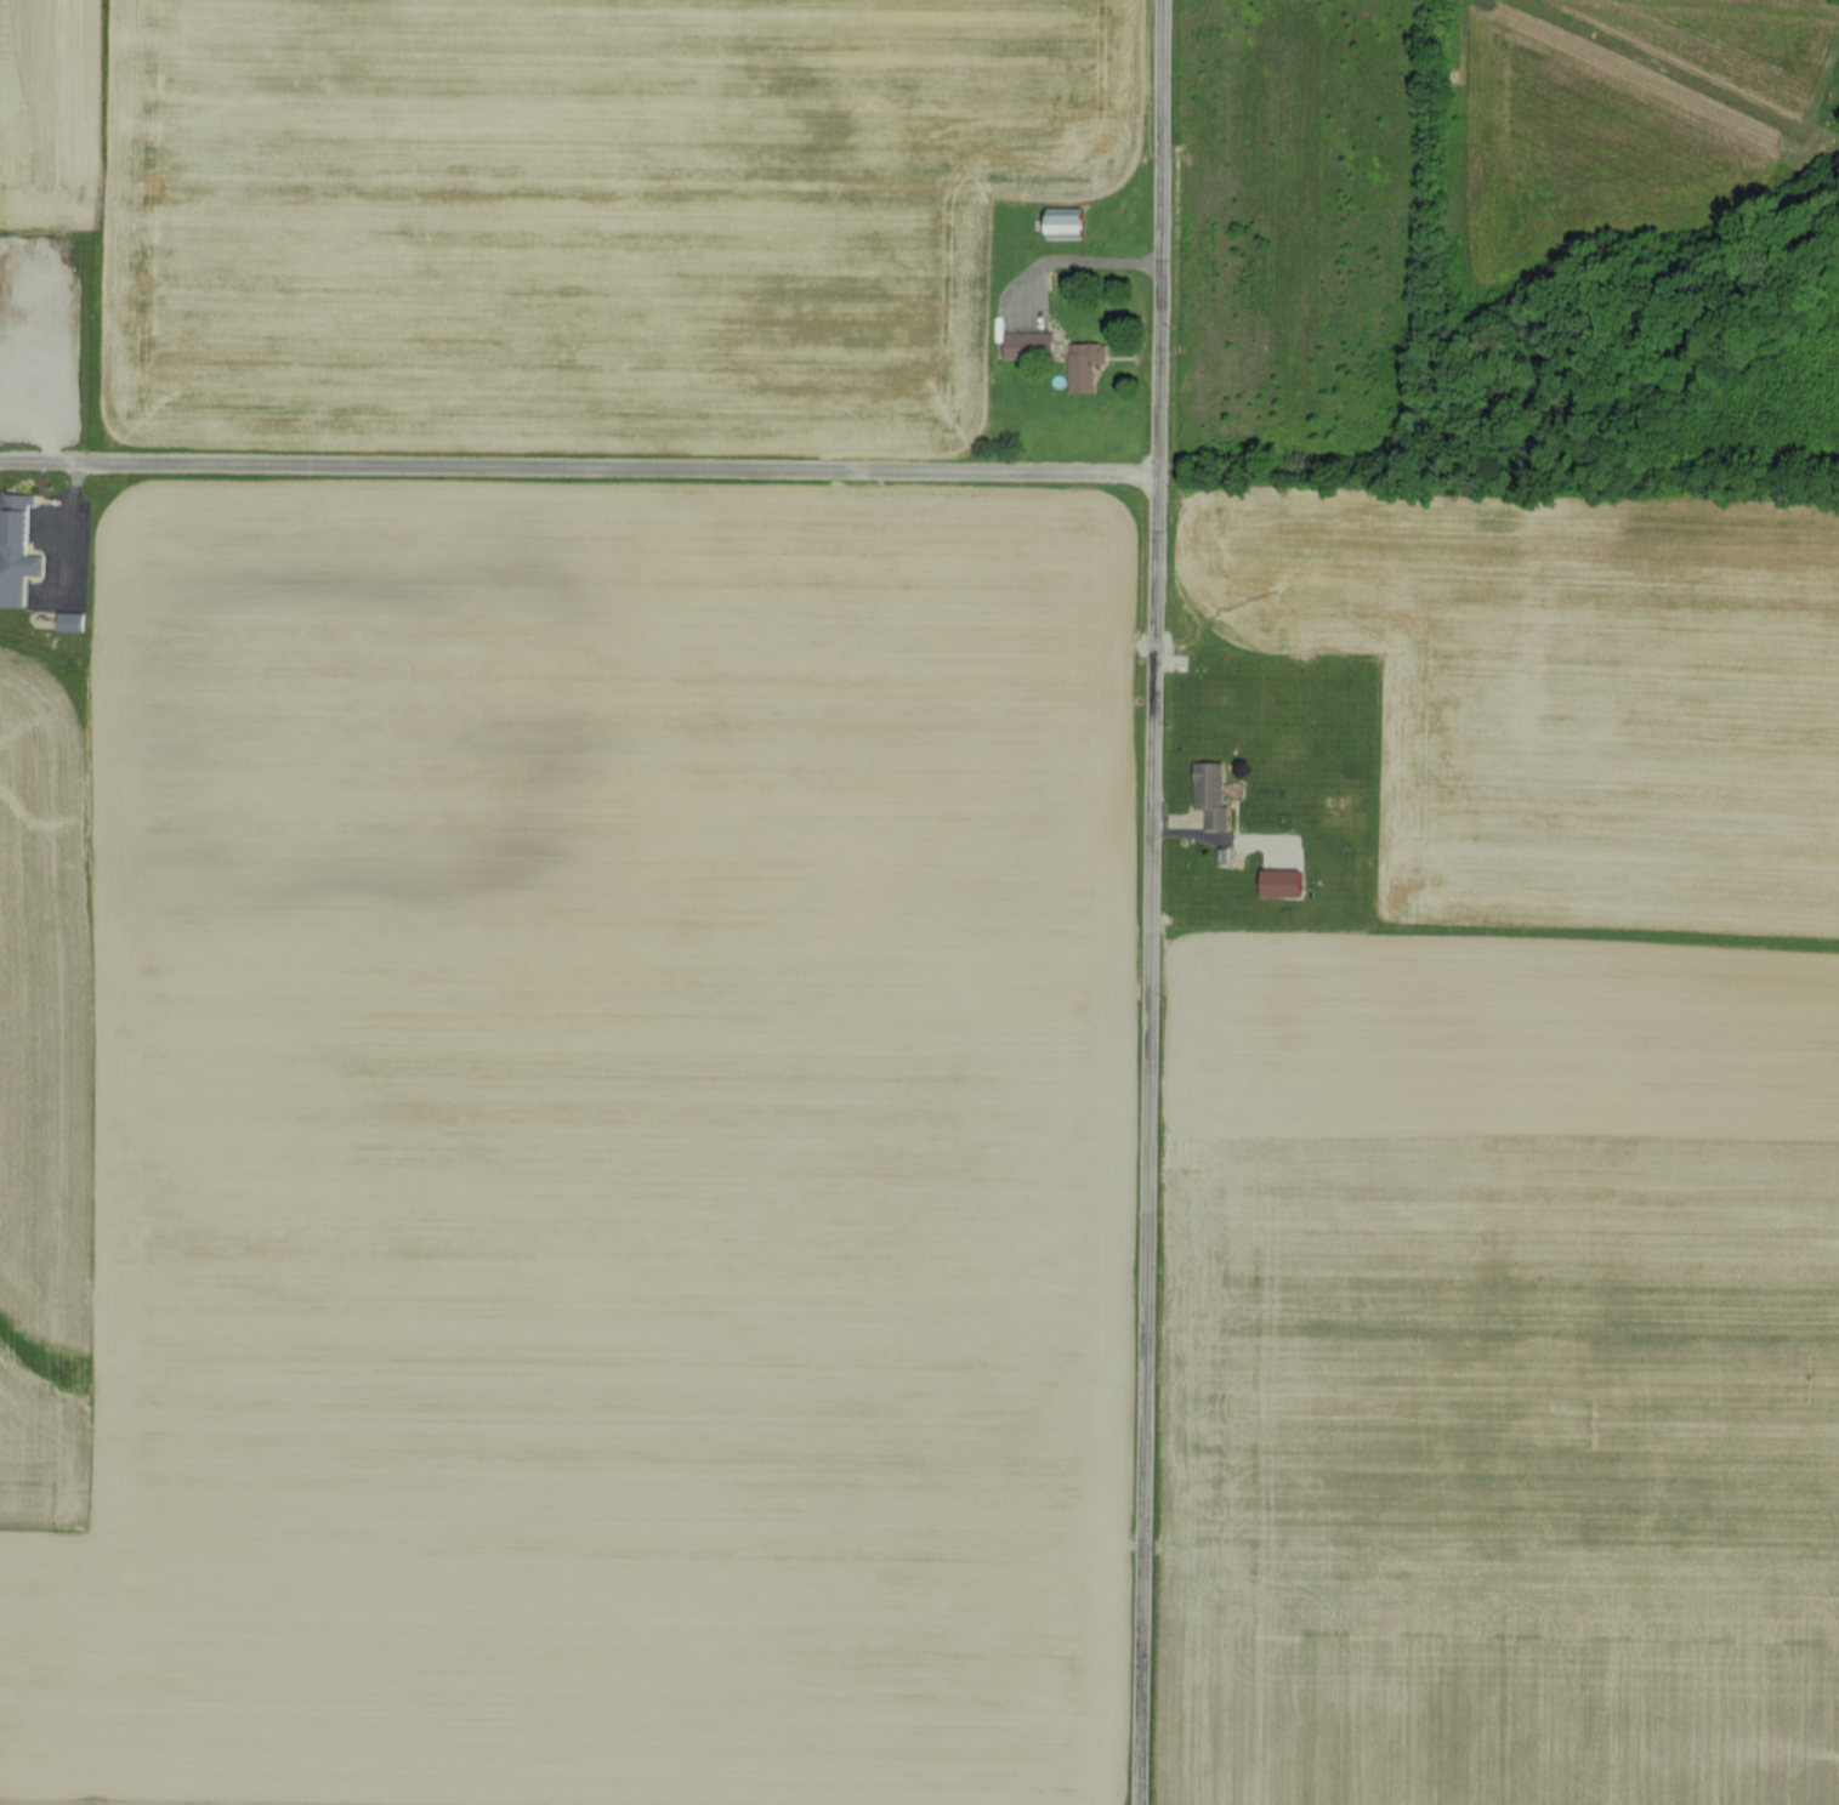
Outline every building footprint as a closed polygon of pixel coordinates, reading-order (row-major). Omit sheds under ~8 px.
[(1083,207),(1046,206),(1045,236),(1082,237),(1083,207)] [(1069,343),(1070,390),(1094,390),(1093,362),(1106,361),(1106,342),(1069,343)] [(23,605),(25,574),(42,575),(43,543),(40,543),(41,517),(46,517),(47,494),(0,492),(0,604),(23,605)] [(1300,895),(1301,867),(1261,866),(1260,894),(1300,895)]
